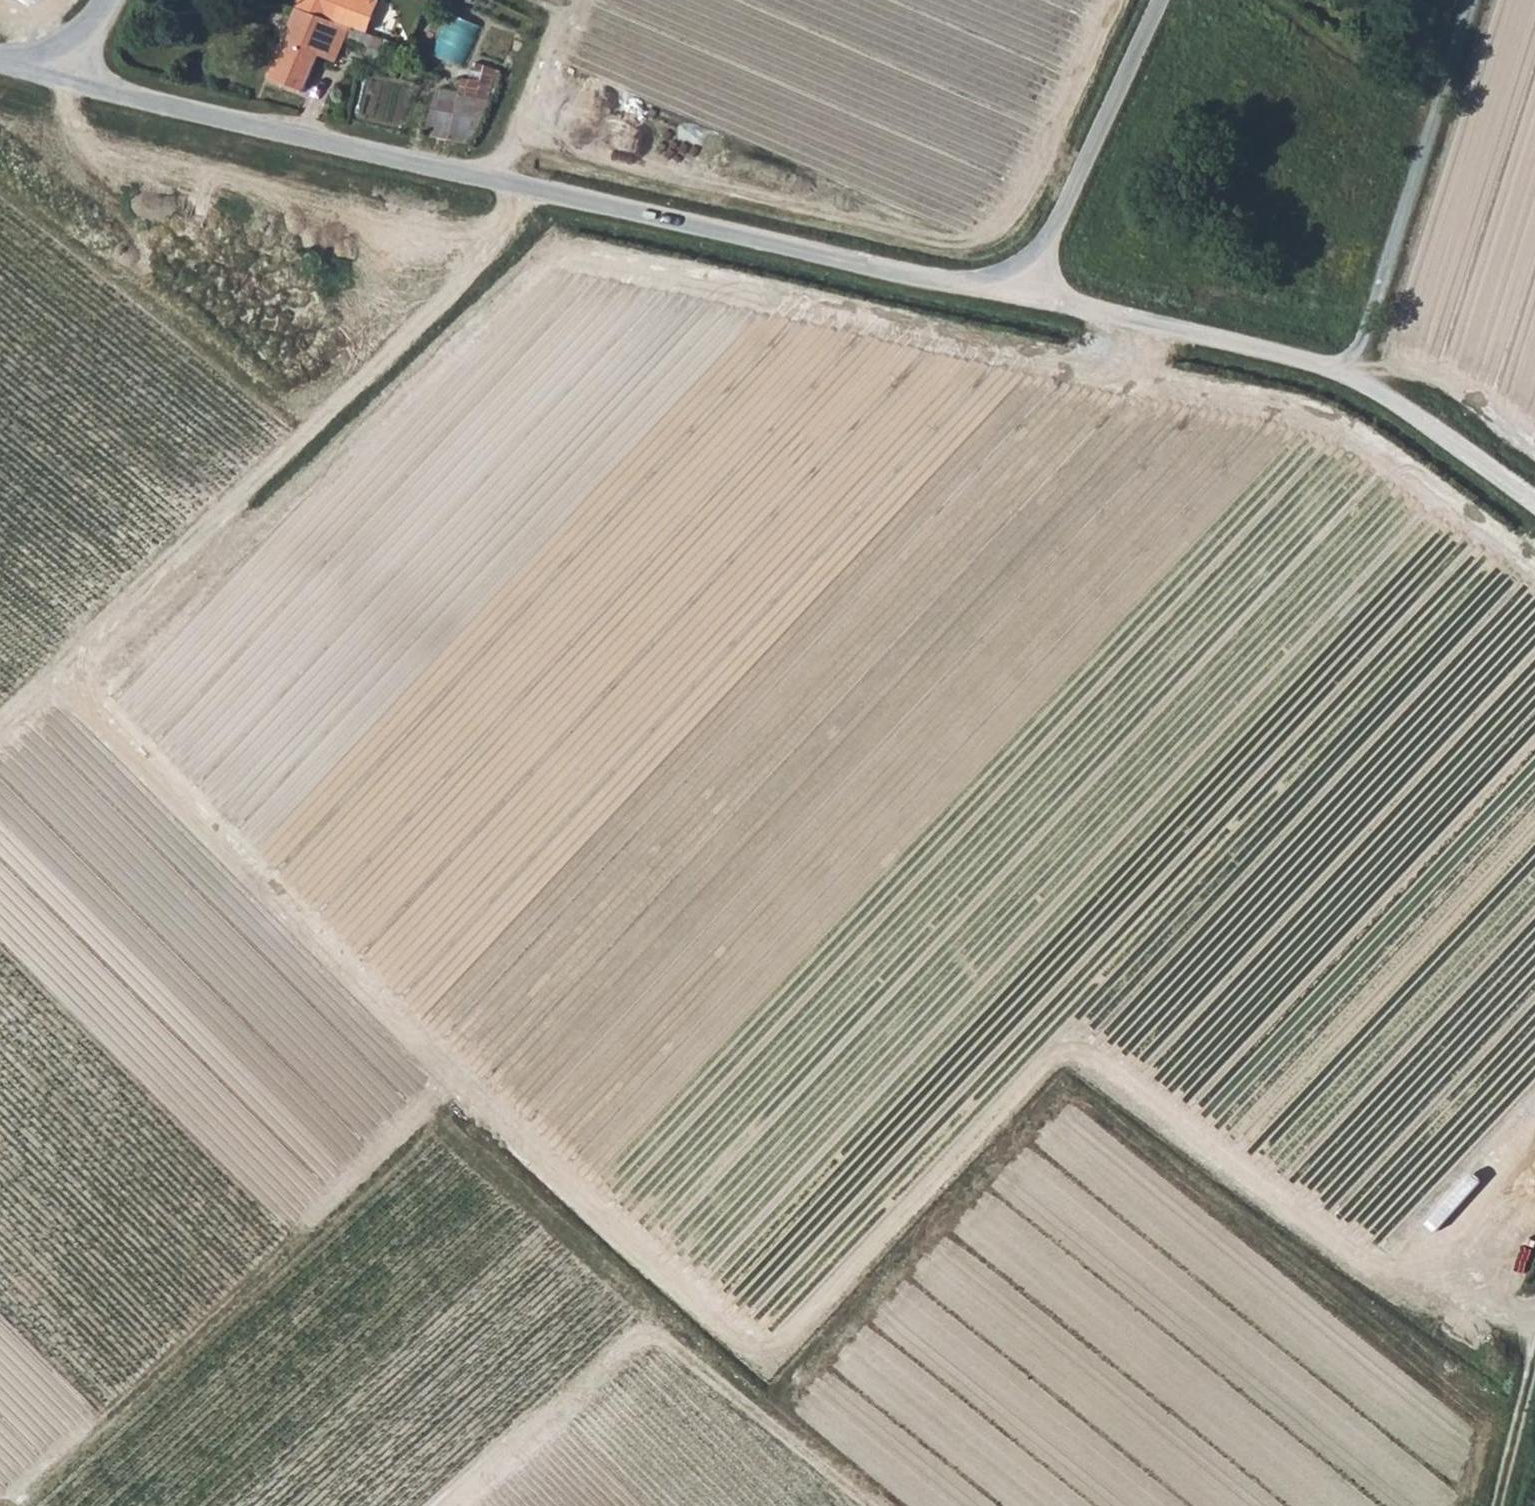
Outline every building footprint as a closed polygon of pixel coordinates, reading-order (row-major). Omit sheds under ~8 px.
[(323,49),(339,15),(333,13),(300,0),(271,65),(309,81),(323,49)] [(333,13),(339,15),(355,22),(367,27),(379,0),(300,0),(333,13)] [(342,56),(350,35),(355,22),(339,15),(323,49),(342,56)] [(447,56),(471,65),(485,26),(461,17),(447,56)] [(383,42),(386,35),(367,27),(355,22),(350,35),(375,44),(375,41),(379,39),(383,42)] [(446,95),(439,136),(486,144),(498,66),(478,63),(472,99),(446,95)]
